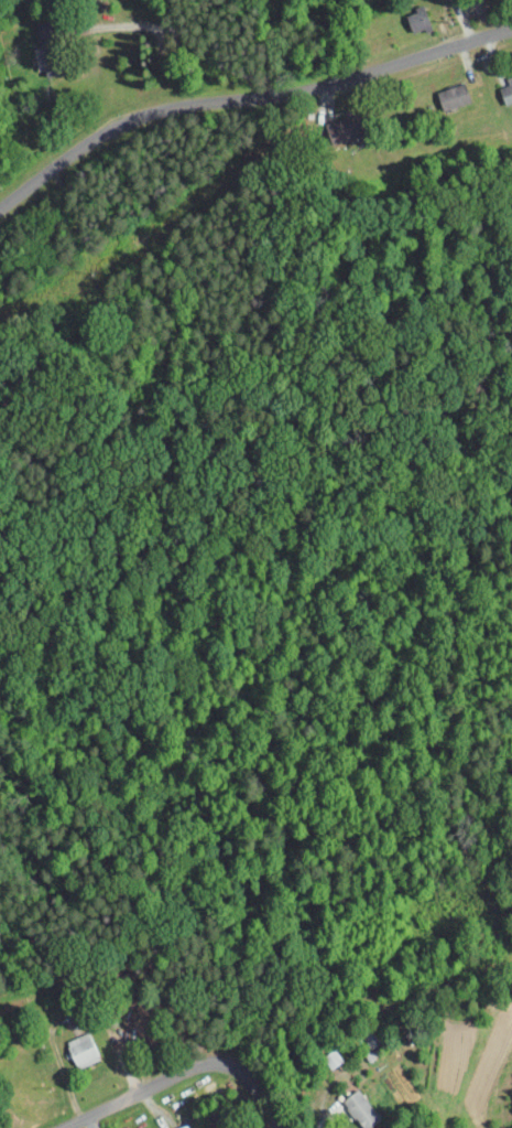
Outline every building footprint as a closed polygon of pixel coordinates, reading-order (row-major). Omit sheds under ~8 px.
[(393,8),(399,25),(418,19),(411,0),(404,0),(402,1),(403,5),(393,8)] [(511,64),(492,70),(494,77),(486,79),(490,97),(511,90),(511,67),(511,64)] [(429,103),(456,94),(449,75),(423,84),(429,103)] [(311,115),(318,137),(350,127),(343,105),(311,115)] [(64,1062),(87,1052),(75,1025),(52,1035),(64,1062)] [(310,1050),(317,1062),(330,1054),(322,1042),(310,1050)] [(366,1114),(347,1082),(329,1092),(349,1125),(366,1114)] [(173,1118),(150,1127),(178,1127),(173,1118)]
